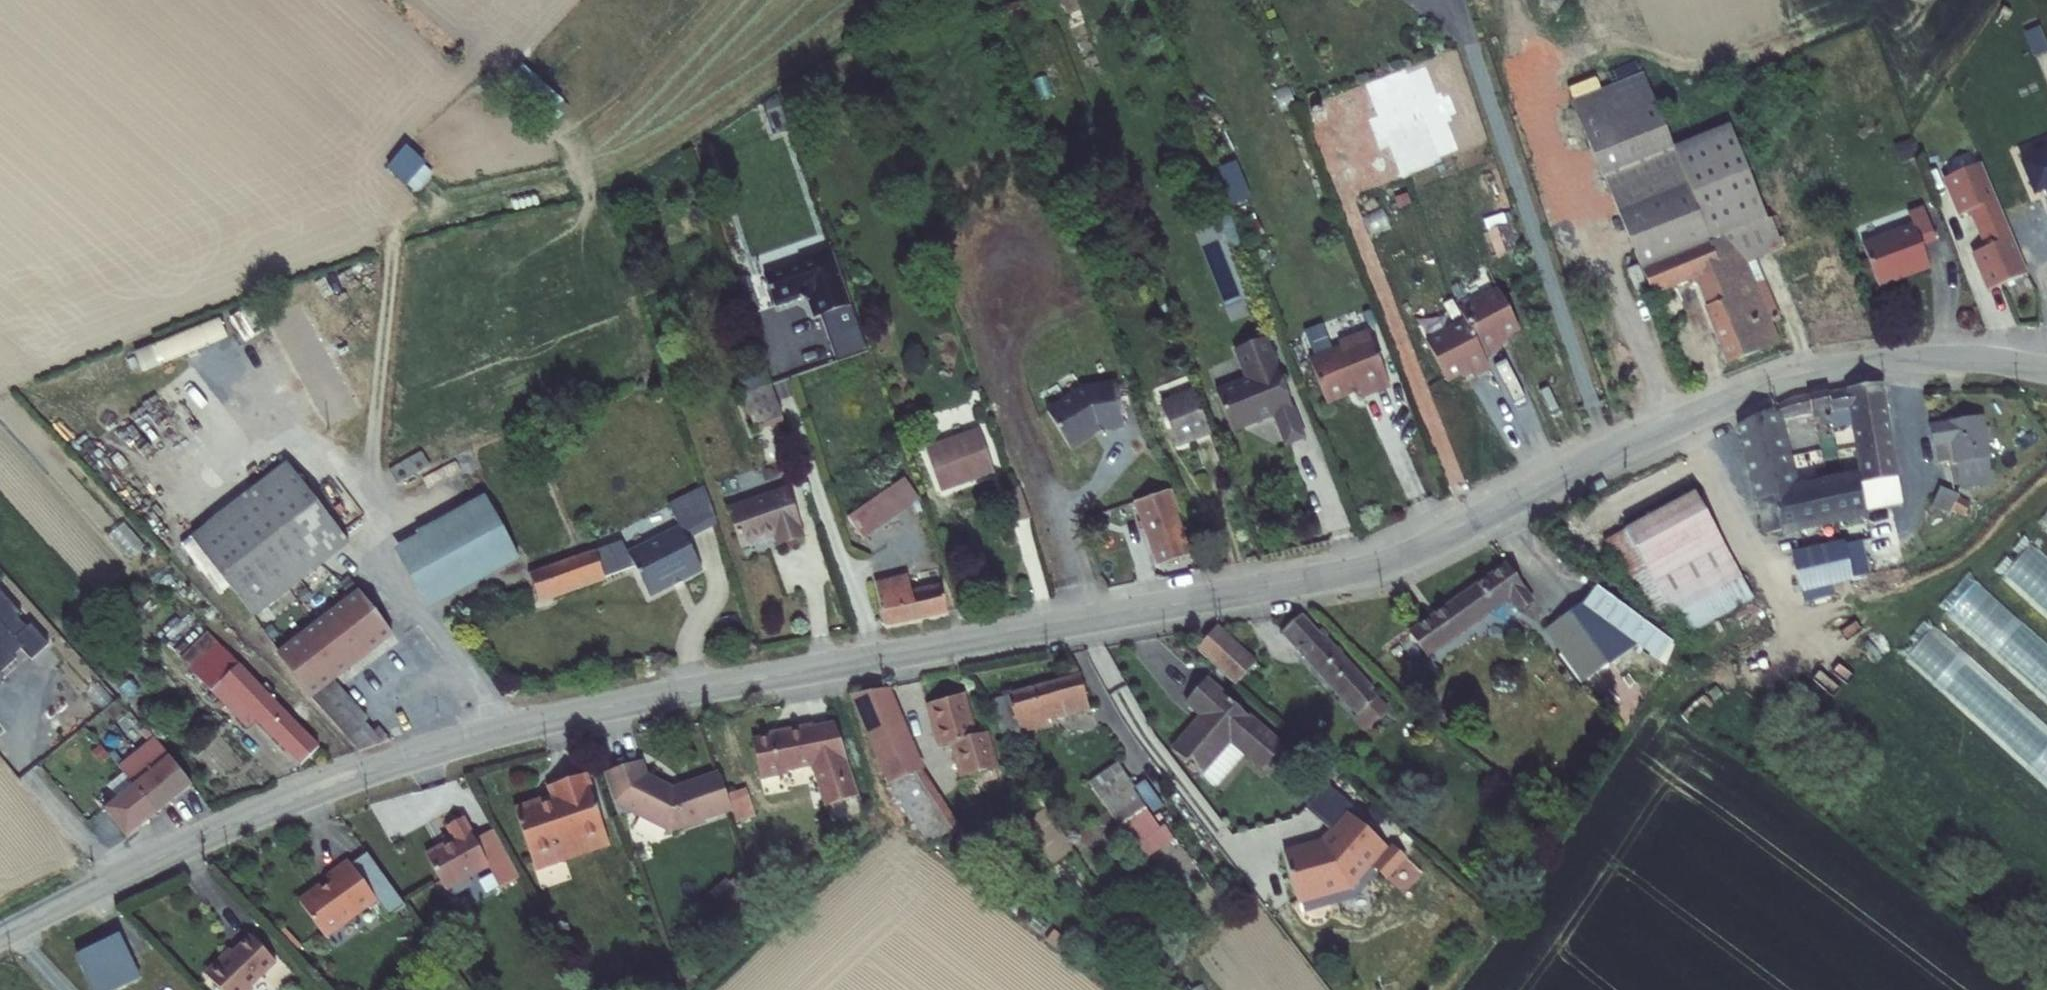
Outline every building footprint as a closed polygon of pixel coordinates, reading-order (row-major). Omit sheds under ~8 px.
[(570,108),(522,67),(505,88),(552,128),(570,108)] [(1641,271),(1642,271),(1725,239),(1748,265),(1758,261),(1784,251),(1772,220),(1768,221),(1730,126),(1674,148),(1645,73),(1572,103),(1602,180),(1606,178),(1641,271)] [(779,95),(763,104),(766,112),(782,105),(779,95)] [(1911,140),(1894,145),(1900,165),(1917,160),(1911,140)] [(426,165),(407,146),(387,169),(407,187),(409,185),(425,167),(426,165)] [(2018,164),(2033,199),(2046,194),(2046,196),(2046,153),(2018,164)] [(1979,230),(2005,219),(1982,164),(1942,180),(1958,217),(1971,212),(1979,230)] [(425,167),(409,185),(417,193),(434,174),(425,167)] [(1229,245),(1243,250),(1216,177),(1209,189),(1214,201),(1226,213),(1221,225),(1229,245)] [(1924,208),(1909,213),(1914,226),(1863,244),(1879,286),(1930,268),(1921,246),(1936,241),(1924,208)] [(1508,225),(1517,250),(1523,249),(1511,213),(1484,221),(1488,232),(1488,231),(1508,225)] [(2029,275),(2005,219),(1979,230),(1987,249),(1971,256),(1986,291),(2029,275)] [(1259,222),(1249,226),(1254,239),(1264,235),(1259,222)] [(1508,225),(1488,231),(1497,257),(1517,250),(1508,225)] [(1653,298),(1696,281),(1707,308),(1705,309),(1729,367),(1782,344),(1773,325),(1782,321),(1758,261),(1748,265),(1725,239),(1642,271),(1653,298)] [(801,262),(764,274),(776,309),(802,300),(809,303),(814,319),(821,317),(838,364),(869,354),(830,248),(800,258),(801,262)] [(1461,284),(1452,288),(1458,299),(1466,295),(1461,284)] [(1498,289),(1459,309),(1465,321),(1485,360),(1501,351),(1500,348),(1508,343),(1507,340),(1521,333),(1498,289)] [(220,320),(135,354),(143,373),(227,338),(220,320)] [(1485,360),(1465,321),(1426,341),(1448,385),(1462,377),(1464,380),(1472,376),(1475,380),(1491,371),(1485,360)] [(1363,400),(1390,389),(1368,331),(1338,343),(1340,347),(1309,359),(1327,407),(1360,394),(1363,400)] [(1284,449),(1306,440),(1267,339),(1233,352),(1245,380),(1215,392),(1232,435),(1273,419),(1284,449)] [(744,395),(769,386),(764,373),(739,382),(744,395)] [(1105,434),(1124,430),(1116,383),(1082,388),(1046,411),(1071,452),(1095,437),(1095,436),(1099,433),(1105,434)] [(1796,398),(1738,427),(1757,503),(1758,503),(1775,500),(1782,534),(1783,540),(1869,519),(1867,513),(1867,512),(1859,474),(1800,485),(1784,421),(1831,411),(1832,414),(1850,411),(1852,427),(1860,474),(1862,485),(1899,479),(1901,479),(1885,384),(1796,398)] [(744,395),(743,396),(755,433),(786,423),(772,385),(769,386),(744,395)] [(1192,392),(1159,405),(1179,452),(1211,439),(1192,392)] [(1850,411),(1832,414),(1830,414),(1833,430),(1852,427),(1850,411)] [(1960,490),(1993,485),(1989,460),(1991,460),(1984,417),(1929,425),(1933,449),(1934,449),(1950,446),(1953,466),(1956,466),(1960,486),(1960,490)] [(979,431),(926,449),(942,495),(996,476),(979,431)] [(1953,487),(1960,486),(1956,466),(1953,466),(1950,446),(1934,449),(1937,465),(1949,463),(1953,487)] [(422,453),(389,471),(398,486),(430,468),(422,453)] [(287,465),(189,539),(255,620),(349,547),(287,465)] [(1860,474),(1859,474),(1867,512),(1904,505),(1899,479),(1862,485),(1860,474)] [(905,479),(848,519),(864,541),(922,500),(905,479)] [(635,567),(651,599),(704,574),(688,542),(718,527),(705,487),(669,504),(680,527),(628,554),(635,567)] [(788,488),(727,509),(742,551),(775,540),(778,549),(807,540),(788,488)] [(1953,511),(1959,496),(1939,488),(1931,508),(1951,515),(1953,511)] [(1172,489),(1168,491),(1177,515),(1181,514),(1172,489)] [(1168,491),(1133,503),(1140,523),(1143,531),(1157,568),(1193,555),(1177,515),(1168,491)] [(1695,494),(1624,532),(1671,614),(1684,638),(1755,600),(1695,494)] [(1972,504),(1959,496),(1953,511),(1965,517),(1972,504)] [(416,539),(394,551),(427,613),(520,563),(485,498),(417,534),(416,539)] [(1775,500),(1758,503),(1764,536),(1782,534),(1775,500)] [(1109,521),(1095,519),(1094,534),(1107,536),(1109,521)] [(145,546),(125,524),(109,537),(129,560),(145,546)] [(1671,614),(1624,532),(1605,543),(1652,625),(1671,614)] [(596,552),(605,579),(635,567),(628,554),(621,541),(596,552)] [(1864,541),(1846,545),(1853,579),(1871,575),(1864,541)] [(1845,542),(1793,554),(1801,595),(1803,594),(1833,587),(1854,583),(1853,579),(1846,545),(1845,542)] [(2033,545),(2001,580),(2046,620),(2046,558),(2033,545)] [(529,574),(540,605),(606,583),(605,579),(595,551),(529,574)] [(1428,661),(1510,602),(1518,615),(1536,603),(1507,564),(1408,633),(1428,661)] [(909,576),(875,583),(884,629),(949,616),(943,585),(913,591),(909,576)] [(1977,581),(1948,613),(2046,703),(2046,643),(1977,581)] [(1833,587),(1803,594),(1805,602),(1835,597),(1833,587)] [(1598,589),(1584,608),(1637,649),(1659,665),(1674,645),(1598,589)] [(22,614),(0,591),(0,675),(15,661),(13,659),(20,652),(30,662),(49,645),(31,625),(27,629),(18,620),(22,614)] [(275,656),(312,702),(335,684),(394,638),(359,591),(275,656)] [(1582,606),(1545,633),(1582,686),(1637,649),(1584,608),(1582,606)] [(1302,612),(1281,630),(1357,713),(1378,694),(1372,687),(1374,686),(1343,652),(1337,646),(1326,634),(1325,635),(1324,634),(1319,629),(1302,612)] [(1218,622),(1196,646),(1236,682),(1258,660),(1218,622)] [(1322,626),(1319,629),(1324,634),(1328,631),(1322,626)] [(1936,628),(1906,660),(2046,786),(2046,725),(1936,628)] [(190,670),(218,643),(208,633),(181,659),(190,670)] [(213,692),(240,666),(218,643),(190,670),(211,694),(213,692)] [(246,730),(255,722),(300,769),(320,750),(240,666),(213,692),(225,704),(223,707),(246,730)] [(1019,729),(1020,732),(1057,723),(1055,717),(1089,707),(1080,670),(1007,691),(1008,692),(1019,729)] [(1248,713),(1207,674),(1184,701),(1198,713),(1170,746),(1202,775),(1231,742),(1263,770),(1286,740),(1250,712),(1248,713)] [(335,684),(312,702),(359,755),(383,746),(382,745),(373,734),(365,724),(368,720),(335,684)] [(890,686),(848,692),(887,783),(922,767),(924,766),(890,686)] [(937,745),(949,743),(958,776),(979,771),(994,767),(998,766),(988,730),(976,730),(965,691),(925,702),(937,745)] [(1001,736),(1019,729),(1008,692),(990,699),(1001,736)] [(1378,694),(1357,713),(1353,717),(1364,730),(1390,707),(1378,694)] [(813,724),(812,721),(770,729),(770,732),(752,735),(761,778),(789,772),(789,769),(813,765),(826,806),(860,795),(836,719),(813,724)] [(148,744),(155,739),(145,728),(139,733),(148,744)] [(379,728),(373,734),(382,745),(391,742),(379,728)] [(133,788),(171,760),(155,739),(148,744),(124,764),(118,768),(123,775),(133,788)] [(110,759),(101,746),(91,754),(101,766),(110,759)] [(109,756),(118,768),(124,764),(114,752),(109,756)] [(644,758),(604,770),(619,817),(632,812),(668,829),(733,810),(729,793),(720,768),(674,784),(648,771),(644,758)] [(157,818),(194,787),(171,760),(133,788),(157,818)] [(1132,786),(1134,785),(1117,760),(1088,780),(1118,824),(1145,805),(1132,786)] [(922,767),(887,783),(928,844),(959,823),(922,767)] [(994,767),(979,771),(982,783),(997,779),(994,767)] [(549,792),(514,803),(533,860),(561,851),(564,861),(610,845),(590,785),(593,784),(587,772),(547,785),(549,792)] [(133,788),(123,775),(107,788),(118,801),(133,788)] [(1144,778),(1135,785),(1152,810),(1162,802),(1144,778)] [(1327,781),(1304,807),(1328,827),(1320,837),(1283,847),(1298,903),(1352,887),(1372,864),(1389,846),(1388,845),(1349,810),(1353,804),(1327,781)] [(756,816),(747,787),(729,793),(733,810),(738,822),(756,816)] [(157,818),(133,788),(118,801),(103,813),(125,842),(157,818)] [(1145,805),(1118,824),(1134,847),(1162,830),(1145,805)] [(477,837),(465,814),(445,825),(448,831),(442,835),(444,840),(425,850),(446,890),(488,867),(500,889),(520,877),(494,827),(477,837)] [(1389,846),(1372,864),(1387,879),(1407,855),(1392,842),(1388,845),(1389,846)] [(561,851),(533,860),(536,870),(564,861),(561,851)] [(323,891),(303,907),(330,943),(377,907),(391,923),(409,910),(371,857),(355,869),(352,864),(329,882),(334,889),(327,895),(323,891)] [(730,881),(726,877),(710,891),(726,910),(743,896),(742,895),(730,881)] [(735,877),(730,881),(742,895),(747,891),(735,877)] [(1036,914),(1029,923),(1041,932),(1048,924),(1036,914)] [(1054,928),(1045,939),(1066,956),(1074,944),(1054,928)] [(207,976),(219,989),(249,989),(276,966),(251,937),(207,976)] [(75,961),(89,989),(107,989),(137,976),(120,940),(75,961)]
